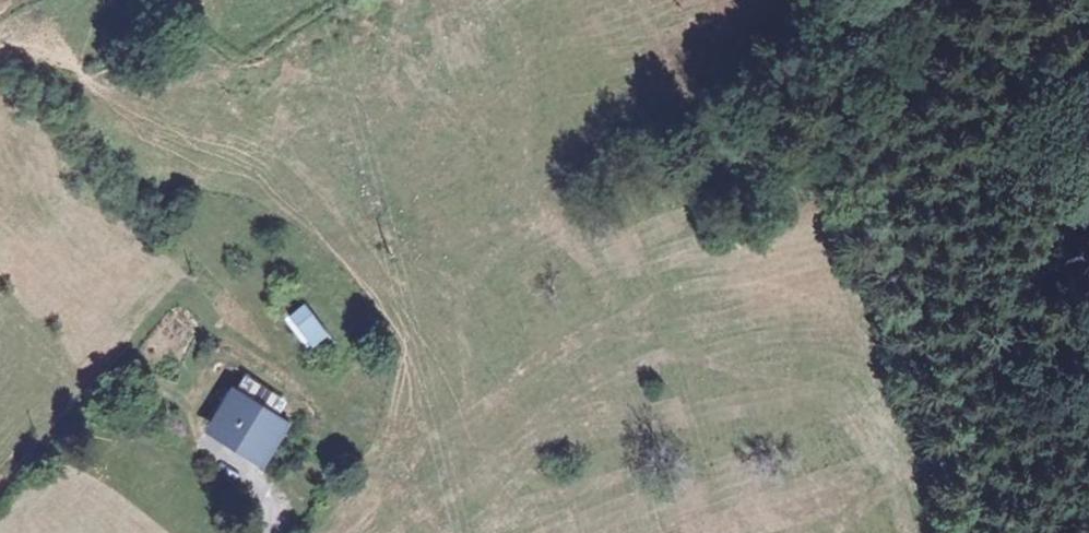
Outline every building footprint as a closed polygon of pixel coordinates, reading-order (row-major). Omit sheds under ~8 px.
[(313,324),(291,297),(276,308),(298,336),(313,324)] [(236,368),(224,387),(263,410),(274,393),(236,368)] [(263,410),(224,387),(204,419),(249,448),(270,414),(263,410)]
